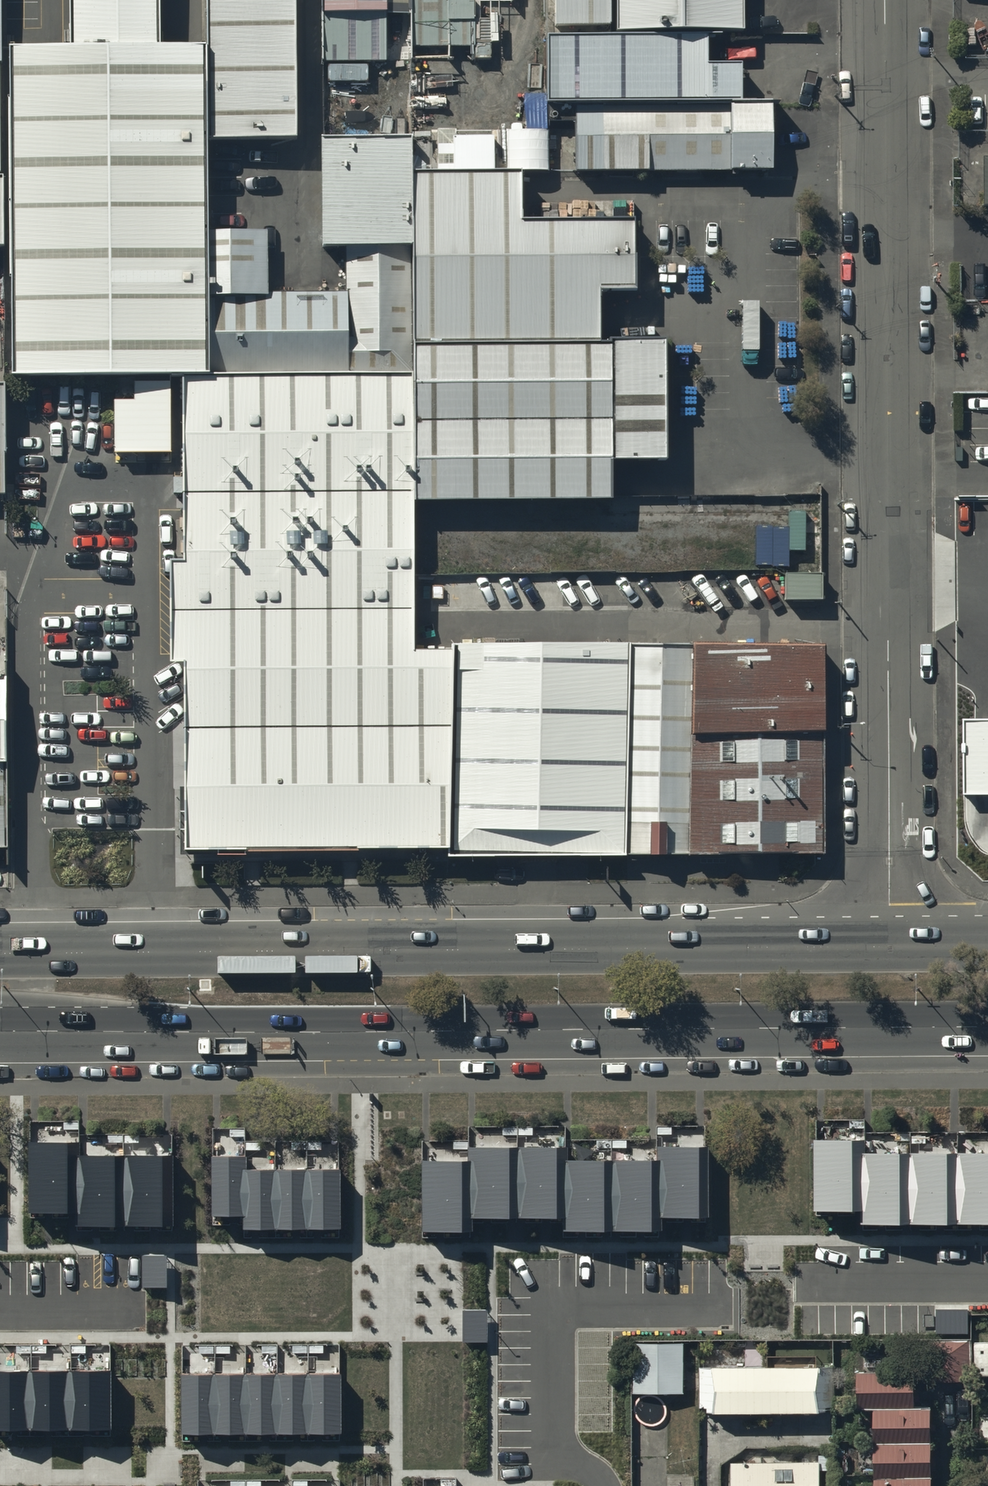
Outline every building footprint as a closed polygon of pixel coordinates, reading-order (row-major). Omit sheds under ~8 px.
[(12,48),(14,0),(0,0),(0,68),(15,68),(12,48)] [(72,50),(158,48),(158,0),(71,0),(72,50)] [(207,47),(208,148),(295,148),(294,0),(207,0),(207,47)] [(323,66),(384,67),(385,0),(322,0),(323,66)] [(411,51),(477,50),(476,8),(514,8),(514,0),(410,0),(411,51)] [(555,34),(610,34),(610,0),(555,0),(555,34)] [(706,38),(551,39),(551,115),(576,115),(740,114),(740,79),(706,79),(706,38)] [(13,378),(182,379),(208,379),(208,295),(207,233),(208,148),(207,47),(158,48),(72,50),(12,48),(15,68),(13,180),(13,251),(13,378)] [(772,177),(772,114),(740,114),(576,115),(577,177),(772,177)] [(412,140),(320,141),(322,250),(348,250),(411,249),(411,173),(412,140)] [(411,249),(412,343),(598,343),(598,292),(635,292),(634,223),(526,223),(525,172),(411,173),(411,249)] [(13,251),(13,180),(0,180),(0,251),(13,251)] [(207,233),(208,295),(269,294),(268,232),(207,233)] [(412,343),(411,249),(348,250),(347,294),(347,378),(412,378),(412,343)] [(208,379),(347,378),(347,294),(269,294),(208,295),(208,379)] [(412,343),(412,378),(412,503),(613,504),(613,464),(666,464),(666,343),(598,343),(412,343)] [(208,379),(182,379),(185,862),(455,861),(455,653),(413,654),(412,503),(412,378),(347,378),(208,379)] [(822,574),(785,574),(785,606),(822,607),(822,574)] [(630,647),(455,645),(455,653),(455,861),(630,859),(630,647)] [(696,648),(630,647),(630,859),(696,858),(696,738),(696,648)] [(696,648),(696,738),(823,739),(824,649),(696,648)] [(8,764),(7,682),(0,682),(0,764),(8,764)] [(964,724),(965,803),(987,803),(987,724),(964,724)] [(696,738),(696,858),(824,857),(823,739),(696,738)] [(8,764),(0,764),(0,851),(9,851),(8,764)] [(89,1143),(27,1144),(28,1220),(88,1220),(88,1234),(186,1232),(185,1156),(89,1157),(89,1143)] [(815,1143),(815,1215),(859,1215),(859,1230),(987,1229),(987,1156),(861,1156),(861,1143),(815,1143)] [(468,1164),(423,1164),(423,1236),(474,1236),(474,1220),(566,1220),(566,1232),(659,1232),(659,1219),(708,1219),(708,1150),(656,1150),(656,1162),(569,1162),(569,1150),(468,1149),(468,1164)] [(250,1158),(213,1159),(214,1221),(248,1220),(248,1236),(341,1234),(340,1172),(250,1173),(250,1158)] [(969,1385),(969,1346),(930,1346),(930,1385),(969,1385)] [(684,1398),(685,1348),(630,1347),(630,1398),(684,1398)] [(835,1370),(703,1371),(703,1417),(836,1416),(835,1370)] [(0,1371),(0,1432),(116,1433),(117,1372),(0,1371)] [(859,1376),(859,1413),(876,1413),(876,1485),(935,1485),(934,1414),(915,1414),(915,1376),(859,1376)] [(343,1379),(184,1378),(184,1437),(343,1438),(343,1379)] [(731,1464),(731,1485),(823,1485),(823,1463),(731,1464)]
